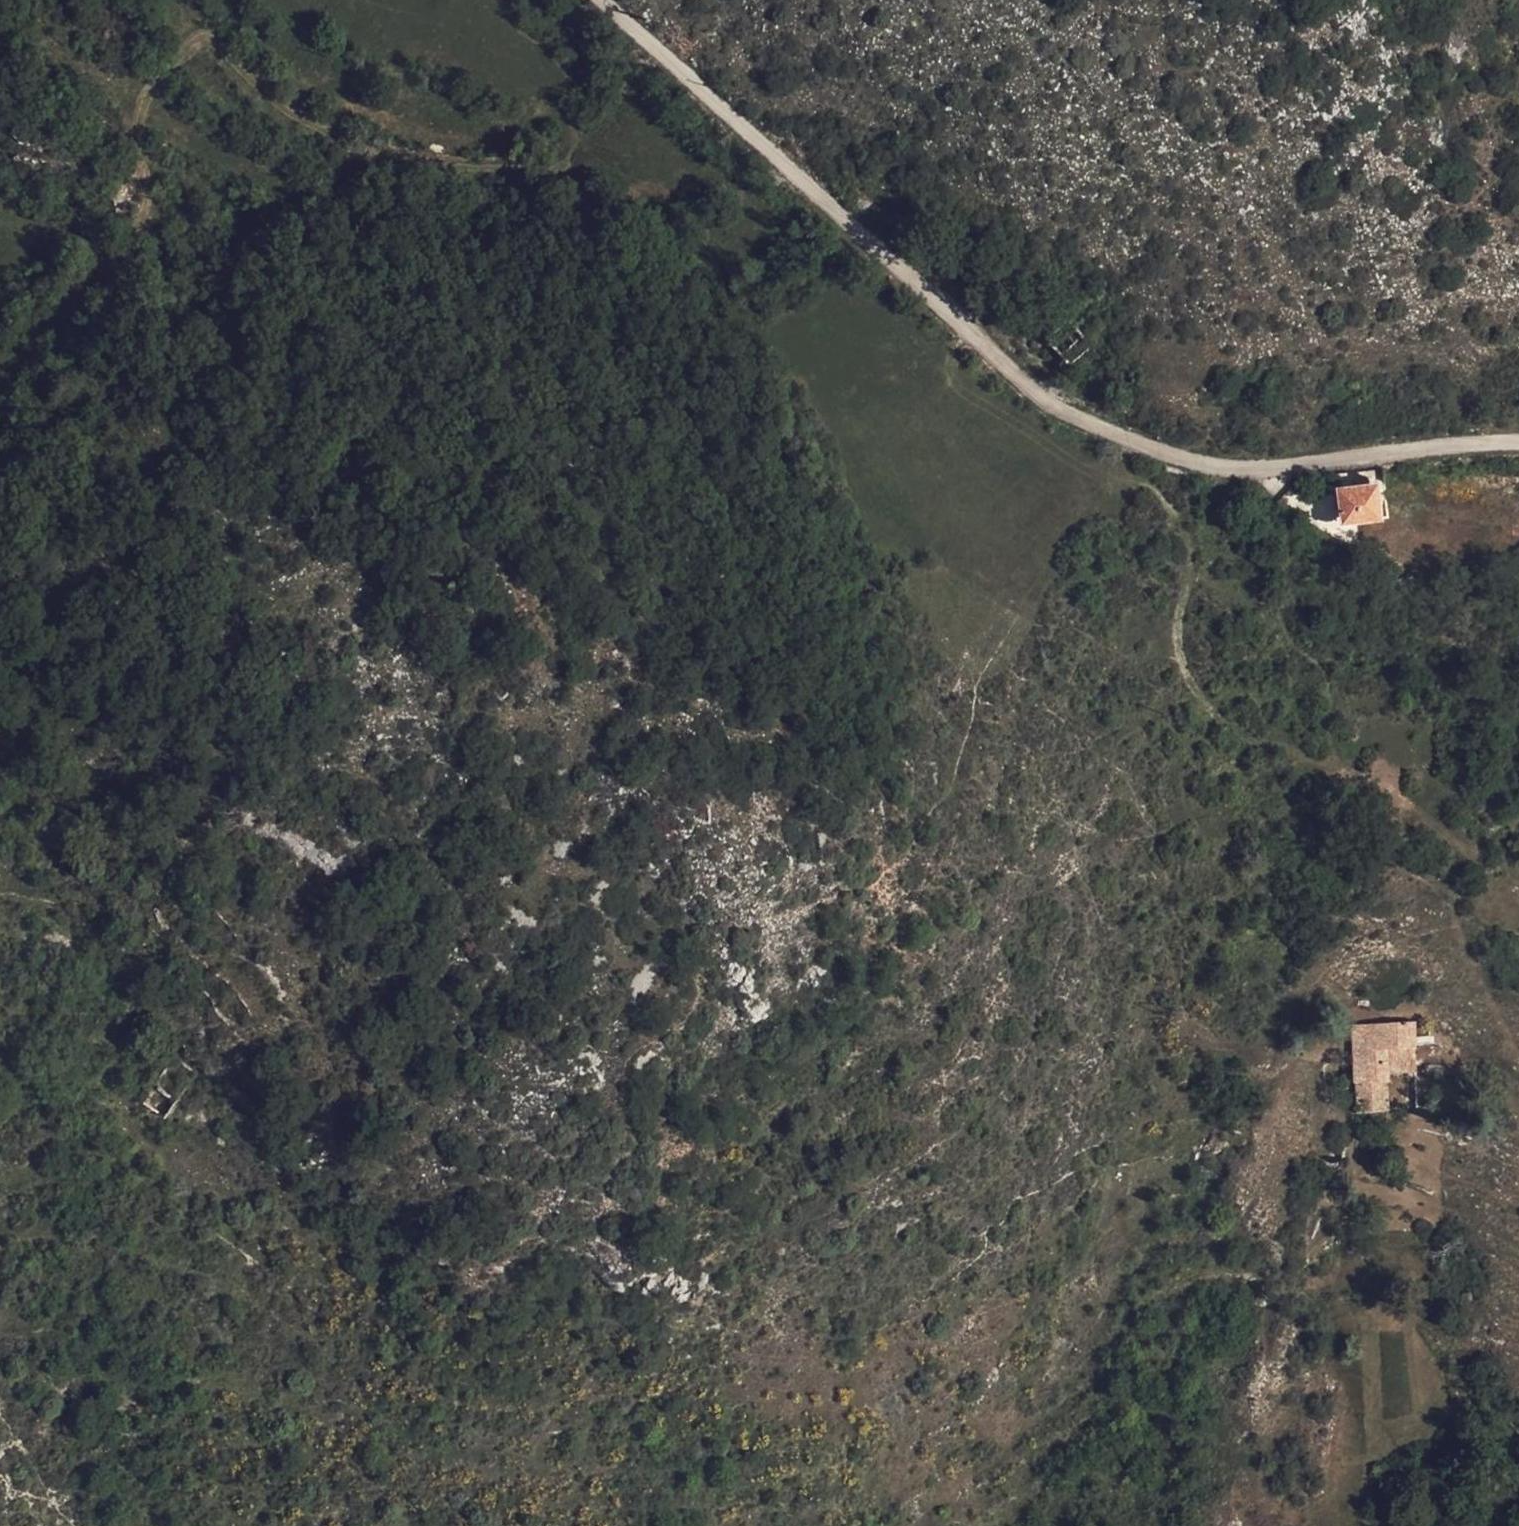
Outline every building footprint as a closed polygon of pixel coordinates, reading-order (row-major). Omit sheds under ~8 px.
[(1380,519),(1375,484),(1338,488),(1344,524),(1380,519)] [(1357,1074),(1358,1112),(1392,1108),(1418,1107),(1415,1019),(1354,1025),(1356,1060),(1342,1060),(1342,1074),(1357,1074)]
